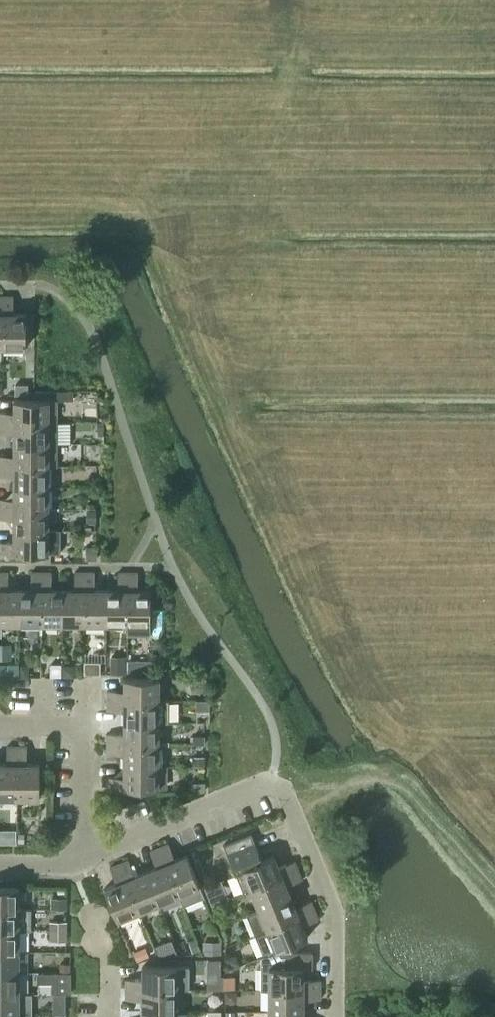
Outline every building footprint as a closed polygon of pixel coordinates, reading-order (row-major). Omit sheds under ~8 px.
[(14,295),(4,295),(4,346),(26,347),(27,312),(14,311),(14,295)] [(28,382),(15,382),(15,394),(28,394),(28,382)] [(56,421),(56,398),(15,398),(15,410),(0,410),(0,421),(56,421)] [(56,421),(0,421),(0,432),(15,432),(15,442),(56,442),(56,421)] [(49,464),(56,464),(56,442),(15,442),(15,454),(0,454),(0,464),(49,464)] [(49,464),(0,464),(0,474),(15,474),(15,485),(49,485),(49,464)] [(49,485),(15,485),(15,496),(0,496),(0,507),(49,507),(49,485)] [(49,507),(0,507),(0,517),(15,517),(15,528),(49,528),(49,507)] [(96,508),(87,508),(87,521),(96,521),(96,508)] [(15,528),(15,539),(0,539),(0,551),(61,551),(61,528),(49,528),(15,528)] [(20,622),(21,587),(10,587),(10,571),(0,571),(0,621),(20,622)] [(20,622),(42,622),(42,571),(32,571),(32,587),(21,587),(20,622)] [(42,622),(64,622),(64,587),(53,587),(53,571),(42,571),(42,622)] [(64,622),(86,622),(86,571),(75,571),(75,587),(64,587),(64,622)] [(86,622),(107,622),(107,588),(96,588),(96,571),(86,571),(86,622)] [(118,588),(107,588),(107,622),(129,622),(129,571),(118,571),(118,588)] [(139,571),(129,571),(129,622),(129,635),(151,634),(151,622),(151,588),(138,588),(139,571)] [(0,642),(0,658),(11,657),(11,642),(0,642)] [(126,654),(111,654),(111,671),(126,671),(126,654)] [(101,660),(84,660),(84,671),(101,671),(101,660)] [(8,662),(8,676),(11,676),(19,676),(19,662),(8,662)] [(61,662),(50,662),(50,675),(61,675),(61,662)] [(29,663),(20,663),(20,676),(29,676),(29,669),(29,666),(29,663)] [(69,664),(62,664),(62,676),(74,676),(74,670),(69,664)] [(107,688),(108,698),(159,698),(159,676),(125,676),(125,688),(107,688)] [(159,720),(159,698),(108,698),(108,708),(124,708),(124,720),(159,720)] [(209,699),(196,699),(196,711),(209,711),(209,699)] [(159,720),(124,720),(124,732),(107,732),(107,742),(159,742),(159,720)] [(205,734),(193,734),(193,743),(205,743),(205,734)] [(159,742),(107,742),(107,752),(125,752),(125,763),(167,763),(167,742),(159,742)] [(17,796),(17,746),(6,745),(6,762),(0,762),(0,796),(17,796)] [(27,746),(17,746),(17,796),(40,796),(40,762),(27,761),(27,746)] [(205,754),(192,755),(192,764),(205,763),(205,754)] [(167,787),(167,764),(167,763),(125,763),(125,775),(108,775),(108,786),(167,787)] [(193,781),(193,789),(204,790),(205,782),(193,781)] [(0,828),(0,842),(10,842),(10,828),(0,828)] [(243,892),(252,889),(251,888),(299,868),(295,859),(279,865),(274,854),(261,859),(250,832),(223,844),(243,892)] [(170,842),(161,846),(179,892),(184,904),(205,895),(187,852),(176,857),(170,842)] [(160,900),(179,892),(161,846),(151,850),(157,865),(147,869),(160,900)] [(140,909),(160,900),(147,869),(137,873),(130,858),(120,862),(140,909)] [(140,909),(120,862),(111,866),(117,881),(105,886),(118,918),(140,909)] [(252,889),(260,908),(291,895),(287,884),(302,878),(299,868),(251,888),(252,889)] [(221,878),(204,884),(211,903),(228,896),(221,878)] [(19,908),(19,886),(0,886),(0,908),(19,908)] [(249,913),(257,933),(315,908),(311,899),(296,905),(291,895),(260,908),(249,913)] [(67,896),(51,896),(51,907),(67,907),(67,896)] [(19,929),(31,929),(30,908),(19,908),(0,908),(0,929),(19,929)] [(257,933),(265,954),(290,943),(308,936),(303,924),(319,918),(315,908),(257,933)] [(48,920),(49,939),(66,938),(66,920),(48,920)] [(19,950),(19,929),(0,929),(0,950),(19,950)] [(196,937),(189,939),(192,951),(200,949),(196,937)] [(158,944),(158,946),(158,947),(159,948),(160,948),(160,949),(161,949),(163,949),(165,950),(169,950),(172,949),(173,949),(174,947),(173,943),(172,942),(171,940),(170,940),(170,939),(168,939),(167,939),(165,941),(164,941),(163,941),(161,943),(160,943),(159,944),(158,944)] [(221,940),(203,940),(203,952),(221,952),(221,940)] [(261,988),(269,988),(320,988),(320,977),(303,977),(303,965),(290,965),(290,943),(265,954),(266,955),(262,956),(261,988)] [(19,971),(28,971),(28,950),(19,950),(0,950),(0,971),(19,971)] [(235,953),(226,957),(230,966),(239,962),(235,953)] [(127,977),(127,988),(178,988),(178,964),(143,964),(143,977),(127,977)] [(0,971),(0,992),(19,992),(19,971),(0,971)] [(223,976),(207,976),(207,988),(223,988),(223,976)] [(178,1010),(178,988),(127,988),(127,999),(143,999),(143,1010),(178,1010)] [(269,988),(269,1010),(304,1010),(304,999),(320,999),(320,988),(269,988)] [(236,989),(224,989),(224,996),(224,1001),(232,1001),(236,997),(236,992),(236,990),(236,989)] [(31,1012),(31,992),(19,992),(0,992),(0,1012),(31,1012)] [(208,1009),(208,1016),(221,1016),(221,1009),(208,1009)]
